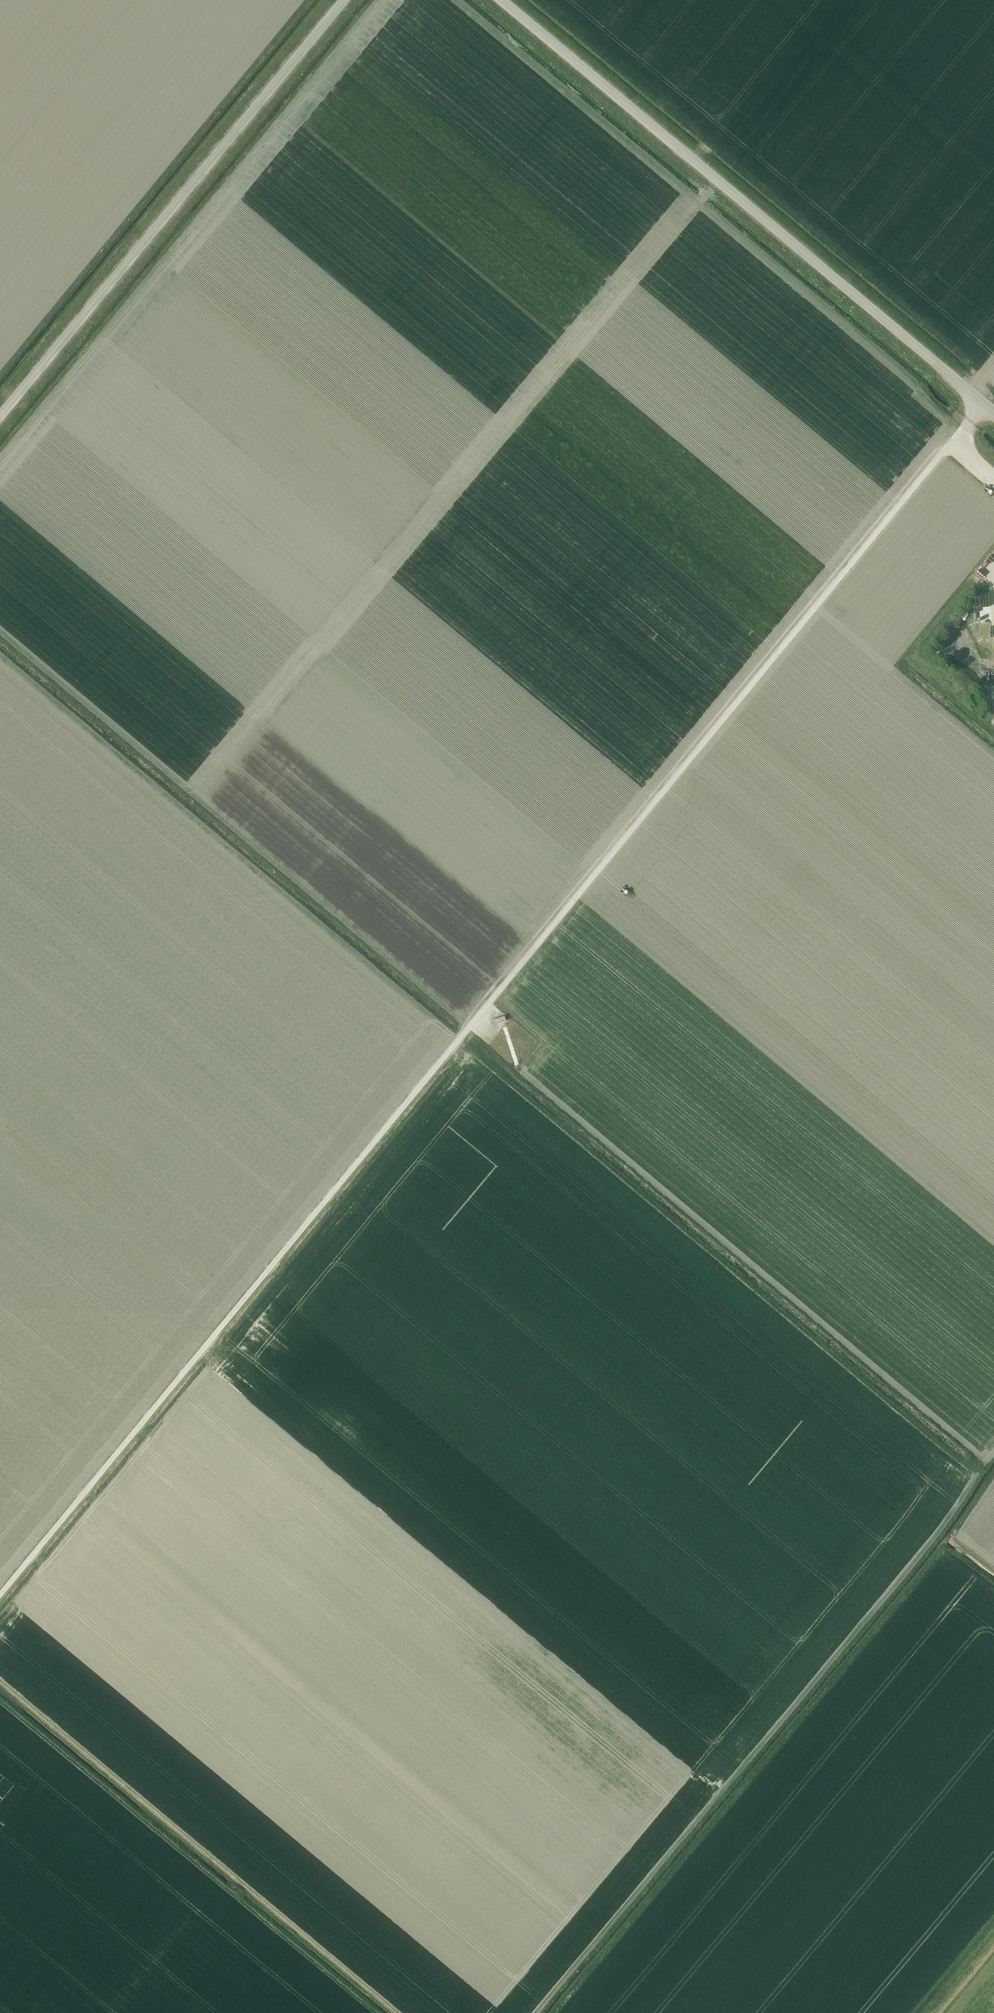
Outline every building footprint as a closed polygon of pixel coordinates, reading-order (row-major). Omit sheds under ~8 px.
[(505,1015),(493,1018),(494,1024),(507,1020),(505,1015)]
